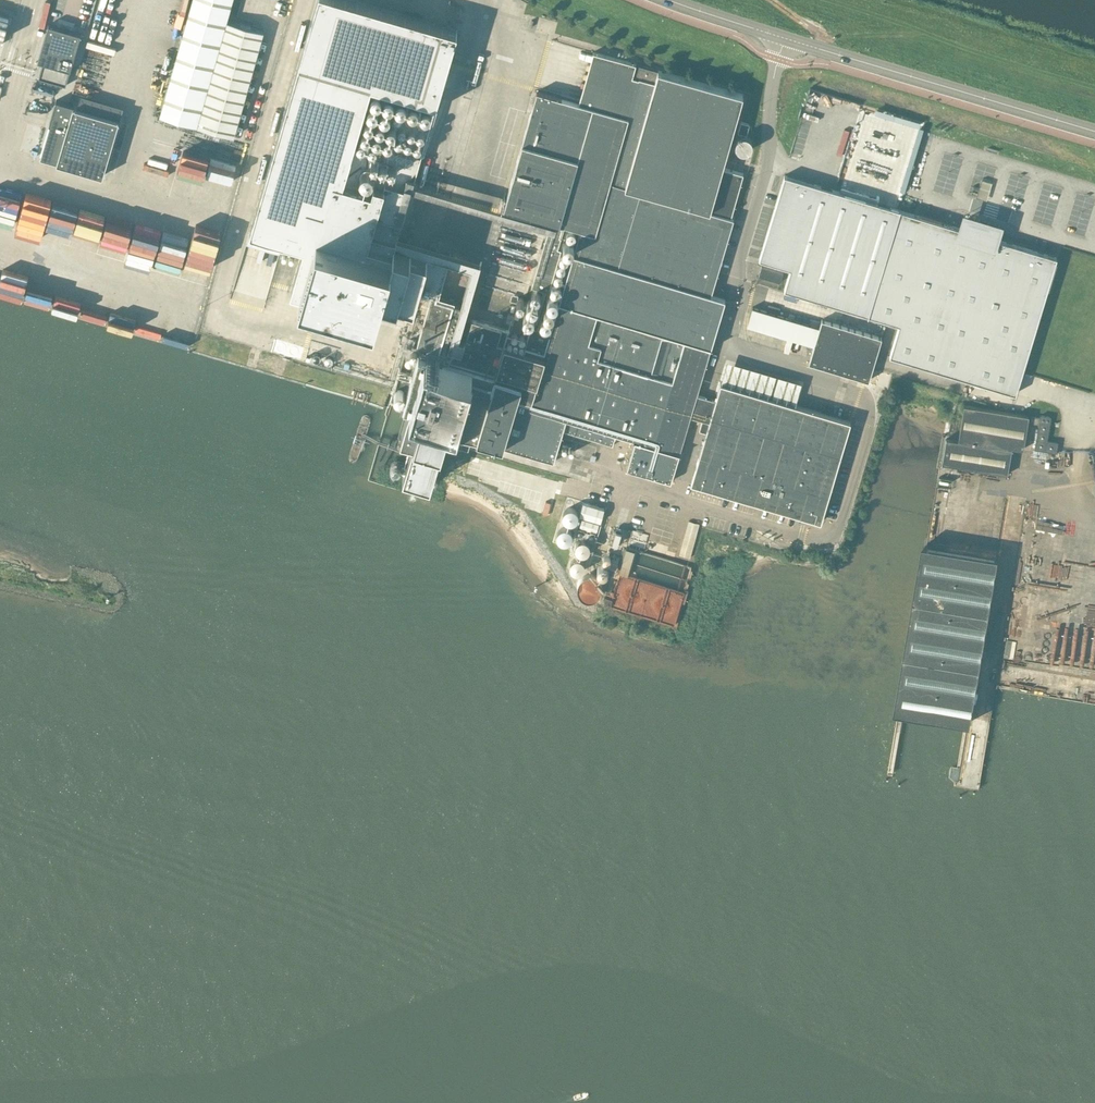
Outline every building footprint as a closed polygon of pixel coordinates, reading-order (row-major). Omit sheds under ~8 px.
[(232,0),(193,0),(160,115),(234,136),(264,31),(227,20),(232,0)] [(353,0),(317,0),(250,230),(304,245),(291,290),(375,314),(382,291),(413,300),(427,254),(395,245),(457,30),(353,0)] [(49,23),(38,60),(43,62),(39,77),(66,85),(81,33),(49,23)] [(588,63),(590,57),(578,53),(577,59),(588,63)] [(636,64),(632,76),(621,115),(537,91),(503,207),(551,221),(532,286),(543,289),(533,326),(531,325),(524,350),(504,344),(508,330),(472,319),(462,355),(441,349),(446,334),(448,334),(449,328),(453,329),(461,304),(454,302),(455,300),(432,293),(433,290),(425,288),(419,306),(426,308),(421,324),(431,327),(414,391),(410,390),(408,395),(412,397),(406,417),(419,421),(403,475),(431,483),(443,440),(452,443),(455,433),(554,462),(563,430),(613,445),(616,434),(636,440),(627,468),(671,481),(710,347),(711,347),(726,299),(711,294),(733,217),(709,210),(733,131),(743,94),(636,64)] [(50,124),(40,157),(103,175),(117,126),(119,119),(76,106),(74,106),(74,105),(56,100),(49,124),(50,124)] [(747,135),(750,124),(741,121),(738,132),(747,135)] [(221,149),(244,156),(249,141),(226,134),(221,149)] [(779,195),(759,259),(790,268),(784,289),(868,314),(902,210),(785,174),(779,195)] [(982,179),(977,194),(986,196),(990,182),(982,179)] [(6,208),(9,199),(0,196),(0,206),(6,208)] [(29,223),(70,233),(75,208),(38,200),(32,222),(24,220),(22,228),(27,229),(29,223)] [(902,210),(868,314),(899,324),(890,355),(1016,393),(1057,257),(993,237),(996,227),(966,218),(963,228),(902,210)] [(88,243),(168,263),(172,243),(93,224),(88,243)] [(783,271),(761,265),(758,275),(780,281),(783,271)] [(753,284),(749,295),(761,299),(765,288),(753,284)] [(747,324),(814,344),(819,326),(752,307),(747,324)] [(531,311),(529,311),(528,311),(526,312),(524,313),(523,314),(523,316),(523,318),(523,319),(524,320),(525,321),(527,322),(529,322),(531,322),(532,321),(533,320),(534,319),(534,317),(534,316),(534,315),(534,314),(533,313),(531,311)] [(822,319),(819,326),(814,344),(809,362),(869,380),(881,337),(822,319)] [(171,341),(171,342),(186,345),(188,335),(164,329),(162,339),(171,341)] [(850,421),(721,382),(691,483),(820,521),(850,421)] [(1029,415),(964,404),(958,439),(946,437),(942,463),(1007,473),(1011,446),(1023,448),(1029,415)] [(1050,416),(1040,415),(1035,448),(1056,451),(1057,441),(1047,440),(1050,416)] [(599,531),(602,506),(577,503),(575,516),(578,516),(576,528),(599,531)] [(679,554),(690,557),(700,523),(689,520),(679,554)] [(606,543),(616,546),(619,532),(609,530),(606,543)] [(569,533),(569,553),(587,553),(587,542),(580,542),(580,534),(569,533)] [(1002,540),(1001,559),(1015,560),(1016,540),(1002,540)] [(996,555),(927,544),(899,710),(968,722),(996,555)] [(614,554),(610,568),(616,570),(620,556),(619,556),(614,554)] [(662,567),(665,568),(662,575),(675,580),(682,565),(665,558),(662,567)]
